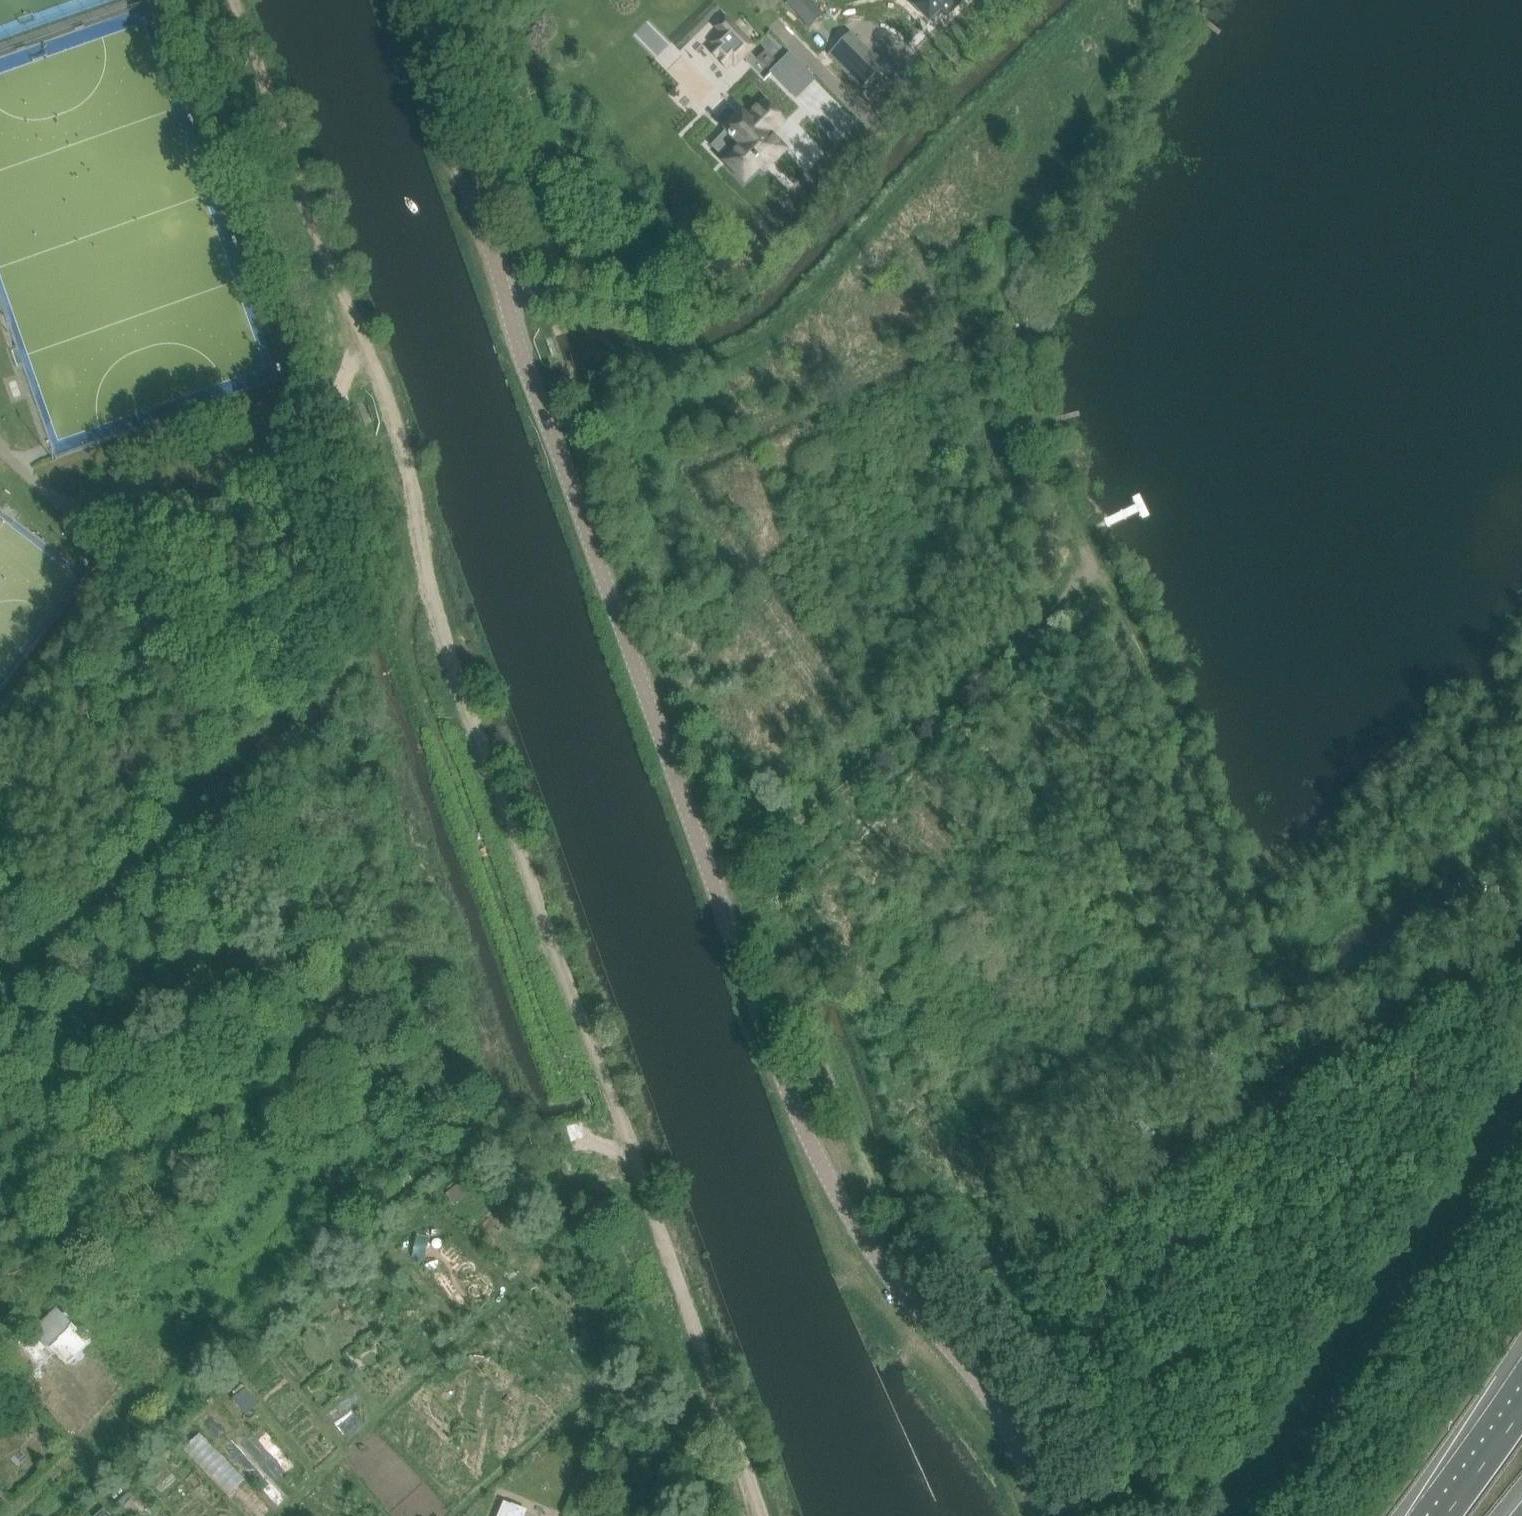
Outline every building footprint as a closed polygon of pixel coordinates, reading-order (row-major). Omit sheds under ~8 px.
[(789,2),(813,27),(824,15),(809,0),(791,0),(789,2)] [(909,1),(929,21),(940,10),(944,14),(946,16),(947,14),(949,12),(962,0),(910,0),(909,1)] [(713,42),(716,45),(732,62),(735,65),(753,46),(725,18),(717,26),(723,32),(713,42)] [(815,72),(857,118),(889,89),(848,43),(815,72)] [(761,61),(767,67),(774,60),(768,53),(766,51),(758,58),(761,61)] [(771,72),(781,82),(800,64),(790,53),(771,72)] [(742,146),(726,162),(745,182),(760,166),(764,170),(785,149),(771,135),(784,122),(764,101),(747,118),(743,114),(726,130),(731,134),(728,137),(733,142),(735,139),(742,146)] [(76,1331),(56,1310),(49,1317),(49,1316),(6,1358),(7,1359),(0,1366),(0,1390),(8,1398),(76,1331)] [(248,1515),(263,1515),(272,1507),(195,1425),(178,1441),(248,1515)] [(526,1509),(513,1504),(512,1505),(504,1502),(499,1515),(523,1515),(526,1509)]
